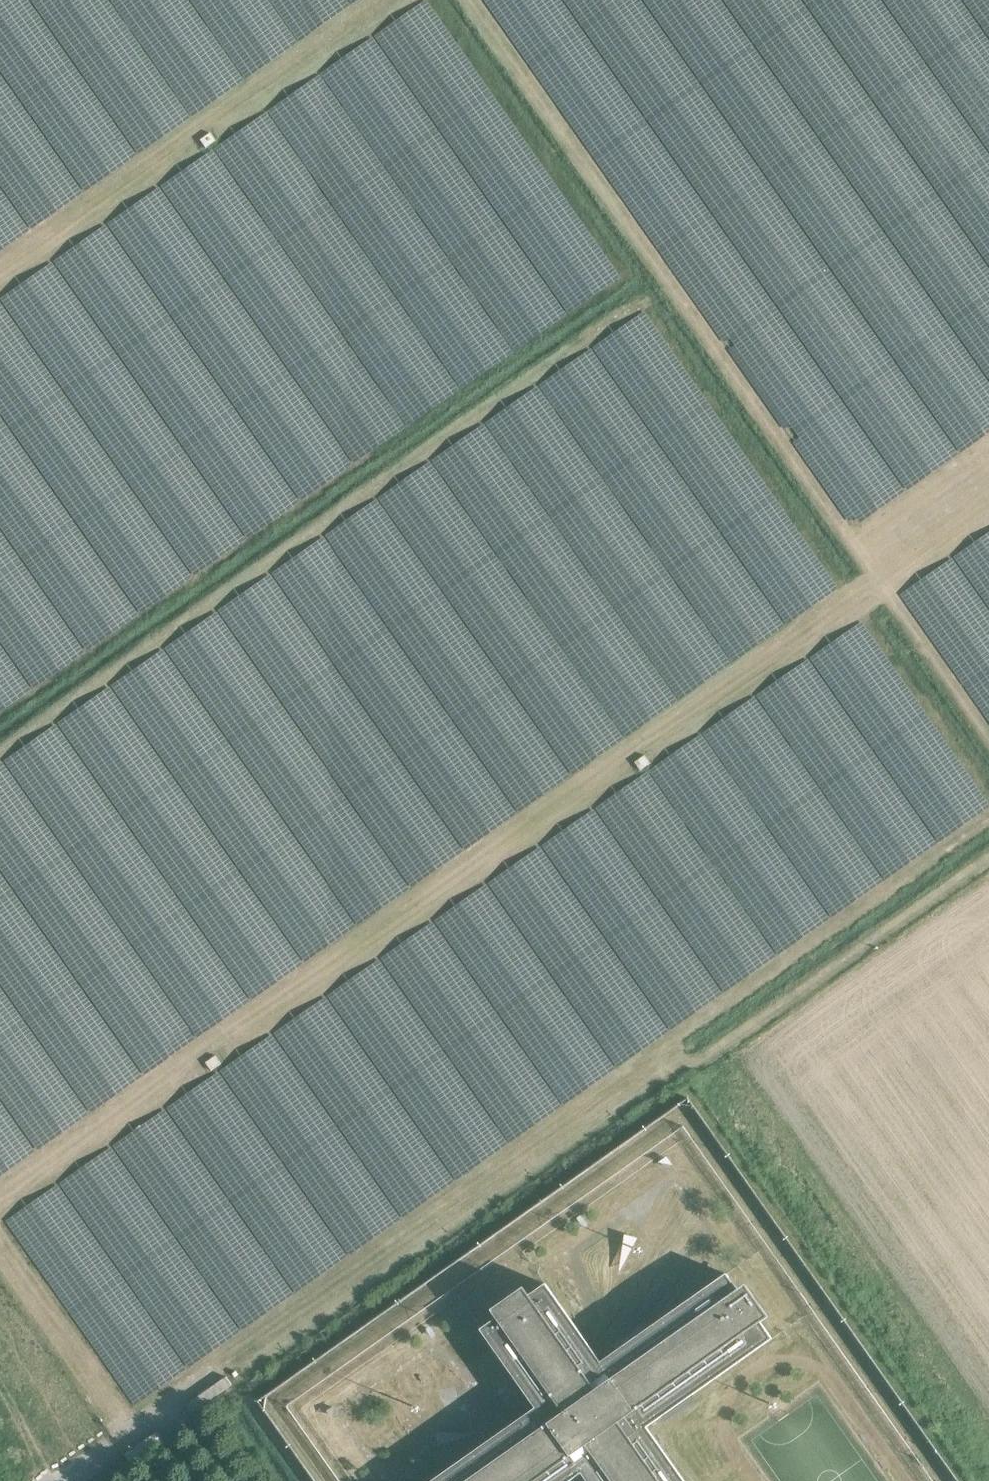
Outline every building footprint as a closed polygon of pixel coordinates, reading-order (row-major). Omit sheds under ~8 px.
[(546,1284),(530,1295),(524,1287),(491,1311),(496,1319),(481,1330),(536,1408),(433,1480),(570,1480),(582,1473),(587,1480),(684,1480),(646,1428),(772,1339),(761,1323),(769,1318),(745,1284),(737,1290),(726,1274),(601,1363),(546,1284)]
